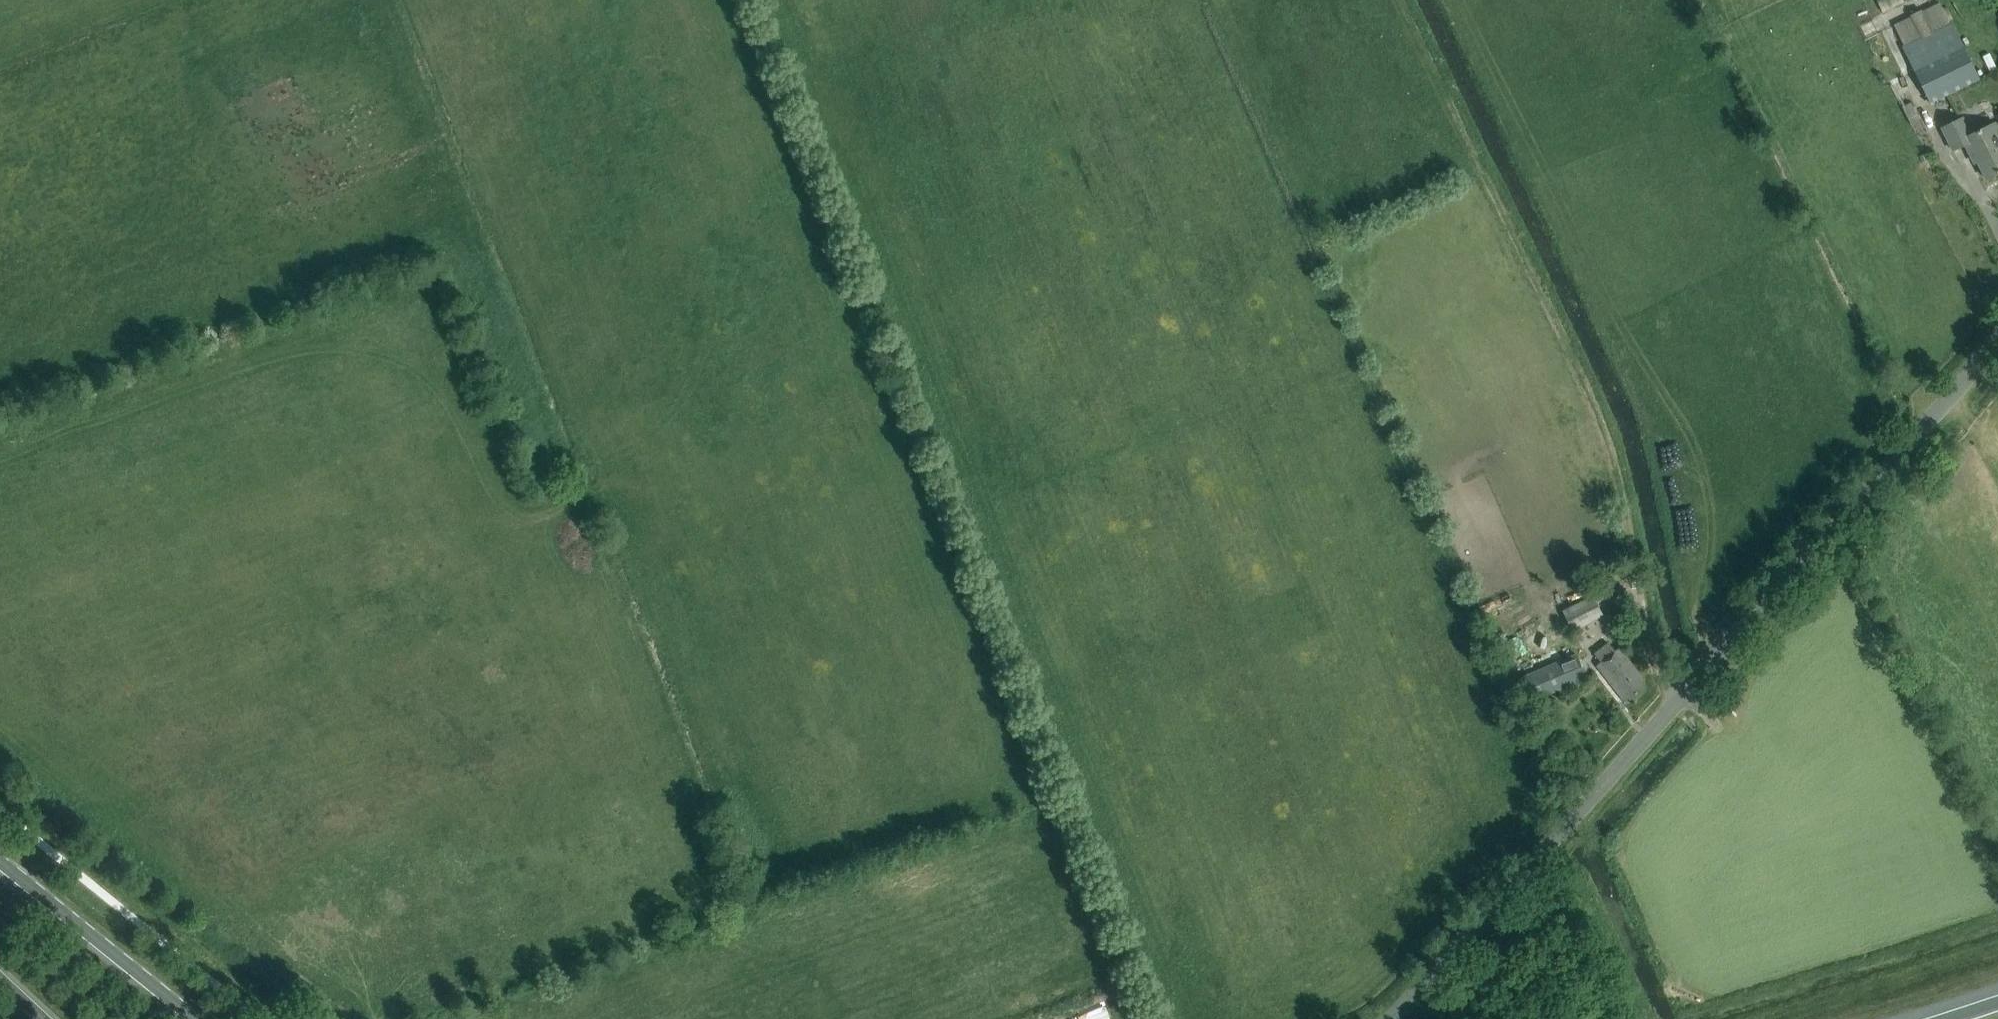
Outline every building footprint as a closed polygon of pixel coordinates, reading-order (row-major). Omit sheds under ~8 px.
[(1978,79),(1950,23),(1940,3),(1895,25),(1905,46),(1902,47),(1930,103),(1978,79)] [(1911,104),(1902,108),(1910,124),(1919,120),(1911,104)] [(1997,173),(1997,131),(1994,123),(1970,135),(1962,119),(1942,129),(1953,150),(1965,144),(1974,162),(1977,161),(1986,179),(1997,173)] [(1562,611),(1570,626),(1573,632),(1604,616),(1594,595),(1562,611)] [(1594,653),(1601,662),(1596,666),(1624,701),(1628,698),(1629,699),(1643,688),(1638,682),(1643,678),(1619,648),(1618,649),(1613,643),(1611,645),(1608,642),(1594,653)] [(1575,654),(1520,677),(1530,701),(1585,677),(1575,654)]
